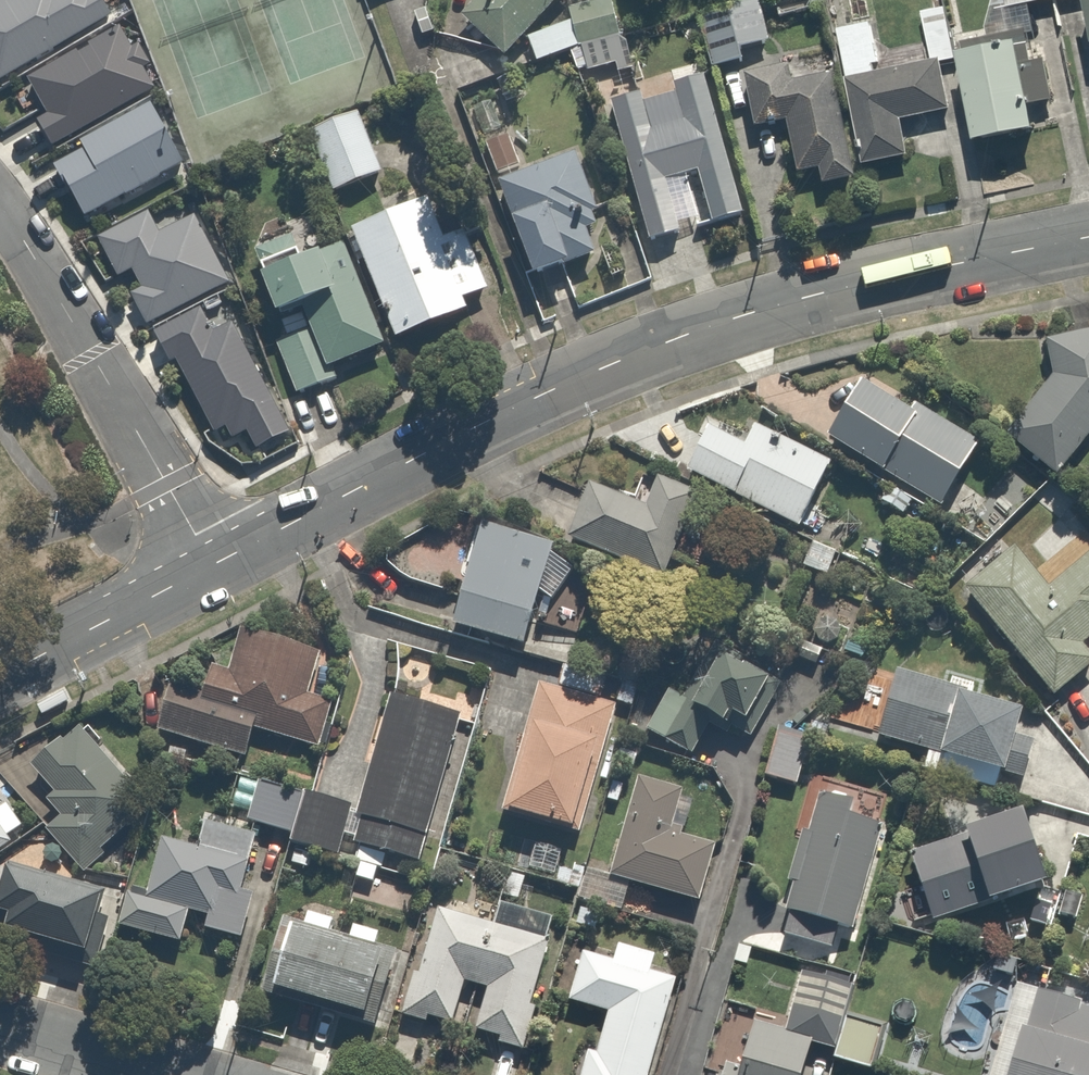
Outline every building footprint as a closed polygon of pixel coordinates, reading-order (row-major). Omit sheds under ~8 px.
[(113,17),(103,0),(16,0),(7,6),(5,1),(0,4),(0,84),(113,17)] [(454,13),(496,56),(552,0),(467,0),(454,13)] [(523,35),(529,63),(576,54),(580,72),(626,63),(614,0),(566,0),(564,0),(569,27),(523,35)] [(704,67),(737,59),(733,43),(762,37),(753,0),(719,0),(690,7),(704,67)] [(1088,41),(1088,0),(1080,0),(1088,41)] [(937,3),(916,9),(930,57),(951,51),(937,3)] [(872,20),(831,29),(859,162),(900,153),(893,119),(945,108),(934,58),(883,69),(872,20)] [(53,148),(156,90),(145,70),(151,66),(140,46),(132,51),(120,29),(90,46),(92,49),(80,56),(78,53),(29,81),(49,116),(38,123),(53,148)] [(1011,37),(952,47),(967,132),(1026,122),(1011,37)] [(734,64),(745,126),(782,119),(790,168),(808,165),(812,184),(843,178),(821,49),(734,64)] [(671,87),(604,106),(643,243),(676,233),(660,178),(689,169),(704,221),(738,212),(697,71),(669,80),(671,87)] [(494,98),(469,108),(480,136),(505,125),(494,98)] [(184,165),(151,106),(81,143),(86,150),(56,168),(68,193),(71,191),(86,219),(126,196),(127,197),(161,179),(161,178),(184,165)] [(359,113),(295,139),(317,193),(381,167),(359,113)] [(508,131),(480,144),(495,174),(522,161),(508,131)] [(564,151),(493,182),(505,211),(494,216),(521,277),(584,249),(575,228),(594,220),(564,151)] [(292,241),(251,261),(256,272),(248,276),(265,309),(270,307),(283,333),(266,341),(291,393),(336,371),(335,369),(460,307),(455,297),(493,278),(461,214),(436,227),(417,189),(336,229),(339,235),(299,256),(292,241)] [(132,295),(148,327),(230,284),(195,216),(160,234),(151,215),(100,240),(119,280),(133,272),(143,289),(132,295)] [(215,334),(202,311),(156,334),(171,364),(177,361),(216,435),(227,429),(234,441),(248,433),(258,451),(291,433),(233,324),(215,334)] [(1042,335),(1049,376),(1001,430),(1039,464),(1088,409),(1088,327),(1042,335)] [(846,371),(810,430),(928,503),(965,443),(846,371)] [(737,444),(698,425),(677,469),(790,523),(820,459),(747,424),(737,444)] [(635,504),(581,483),(559,539),(657,577),(689,493),(645,477),(635,504)] [(540,546),(472,522),(438,616),(506,641),(540,546)] [(1006,545),(956,590),(1049,694),(1086,661),(1088,659),(1088,546),(1043,587),(1006,545)] [(201,683),(163,673),(148,727),(237,751),(243,728),(313,746),(324,703),(300,697),(314,644),(233,622),(221,668),(206,664),(201,683)] [(685,700),(665,688),(642,728),(682,751),(703,716),(715,724),(723,711),(737,719),(763,675),(716,647),(685,700)] [(923,759),(1017,784),(1028,740),(1000,732),(1008,702),(889,670),(871,735),(926,750),(923,759)] [(609,706),(531,683),(496,803),(573,827),(609,706)] [(452,721),(384,698),(347,808),(358,812),(349,840),(405,859),(452,721)] [(56,738),(30,764),(52,786),(46,793),(61,808),(46,824),(83,860),(149,792),(81,726),(63,745),(56,738)] [(804,741),(768,736),(763,776),(799,781),(804,741)] [(672,791),(629,779),(602,873),(689,898),(704,845),(660,832),(672,791)] [(339,802),(250,780),(241,816),(284,827),(281,840),(326,851),(339,802)] [(21,823),(1,796),(0,797),(0,840),(21,823)] [(880,818),(812,799),(782,906),(850,925),(880,818)] [(1012,816),(903,854),(925,919),(1035,880),(1012,816)] [(128,892),(121,927),(182,939),(188,911),(206,915),(203,928),(242,936),(251,893),(238,890),(250,833),(202,823),(197,846),(161,838),(149,897),(128,892)] [(0,861),(0,928),(66,948),(63,958),(90,966),(105,914),(97,912),(104,892),(0,861)] [(513,1047),(543,937),(534,934),(539,918),(487,904),(483,920),(432,906),(414,972),(405,970),(393,1014),(420,1022),(422,1015),(449,1022),(461,978),(481,984),(470,1025),(492,1031),(490,1040),(513,1047)] [(377,934),(343,925),(340,939),(323,934),(327,917),(301,910),(296,928),(276,922),(259,986),(376,1017),(393,953),(374,948),(377,934)] [(572,950),(560,996),(600,1007),(589,1051),(578,1049),(572,1074),(646,1074),(672,977),(648,970),(652,955),(612,945),(608,959),(572,950)] [(745,1019),(728,1074),(794,1074),(802,1047),(826,1054),(846,987),(794,972),(777,1029),(745,1019)] [(1026,994),(1018,1028),(994,1022),(982,1071),(990,1073),(989,1074),(1088,1074),(1088,1010),(1026,994)]
